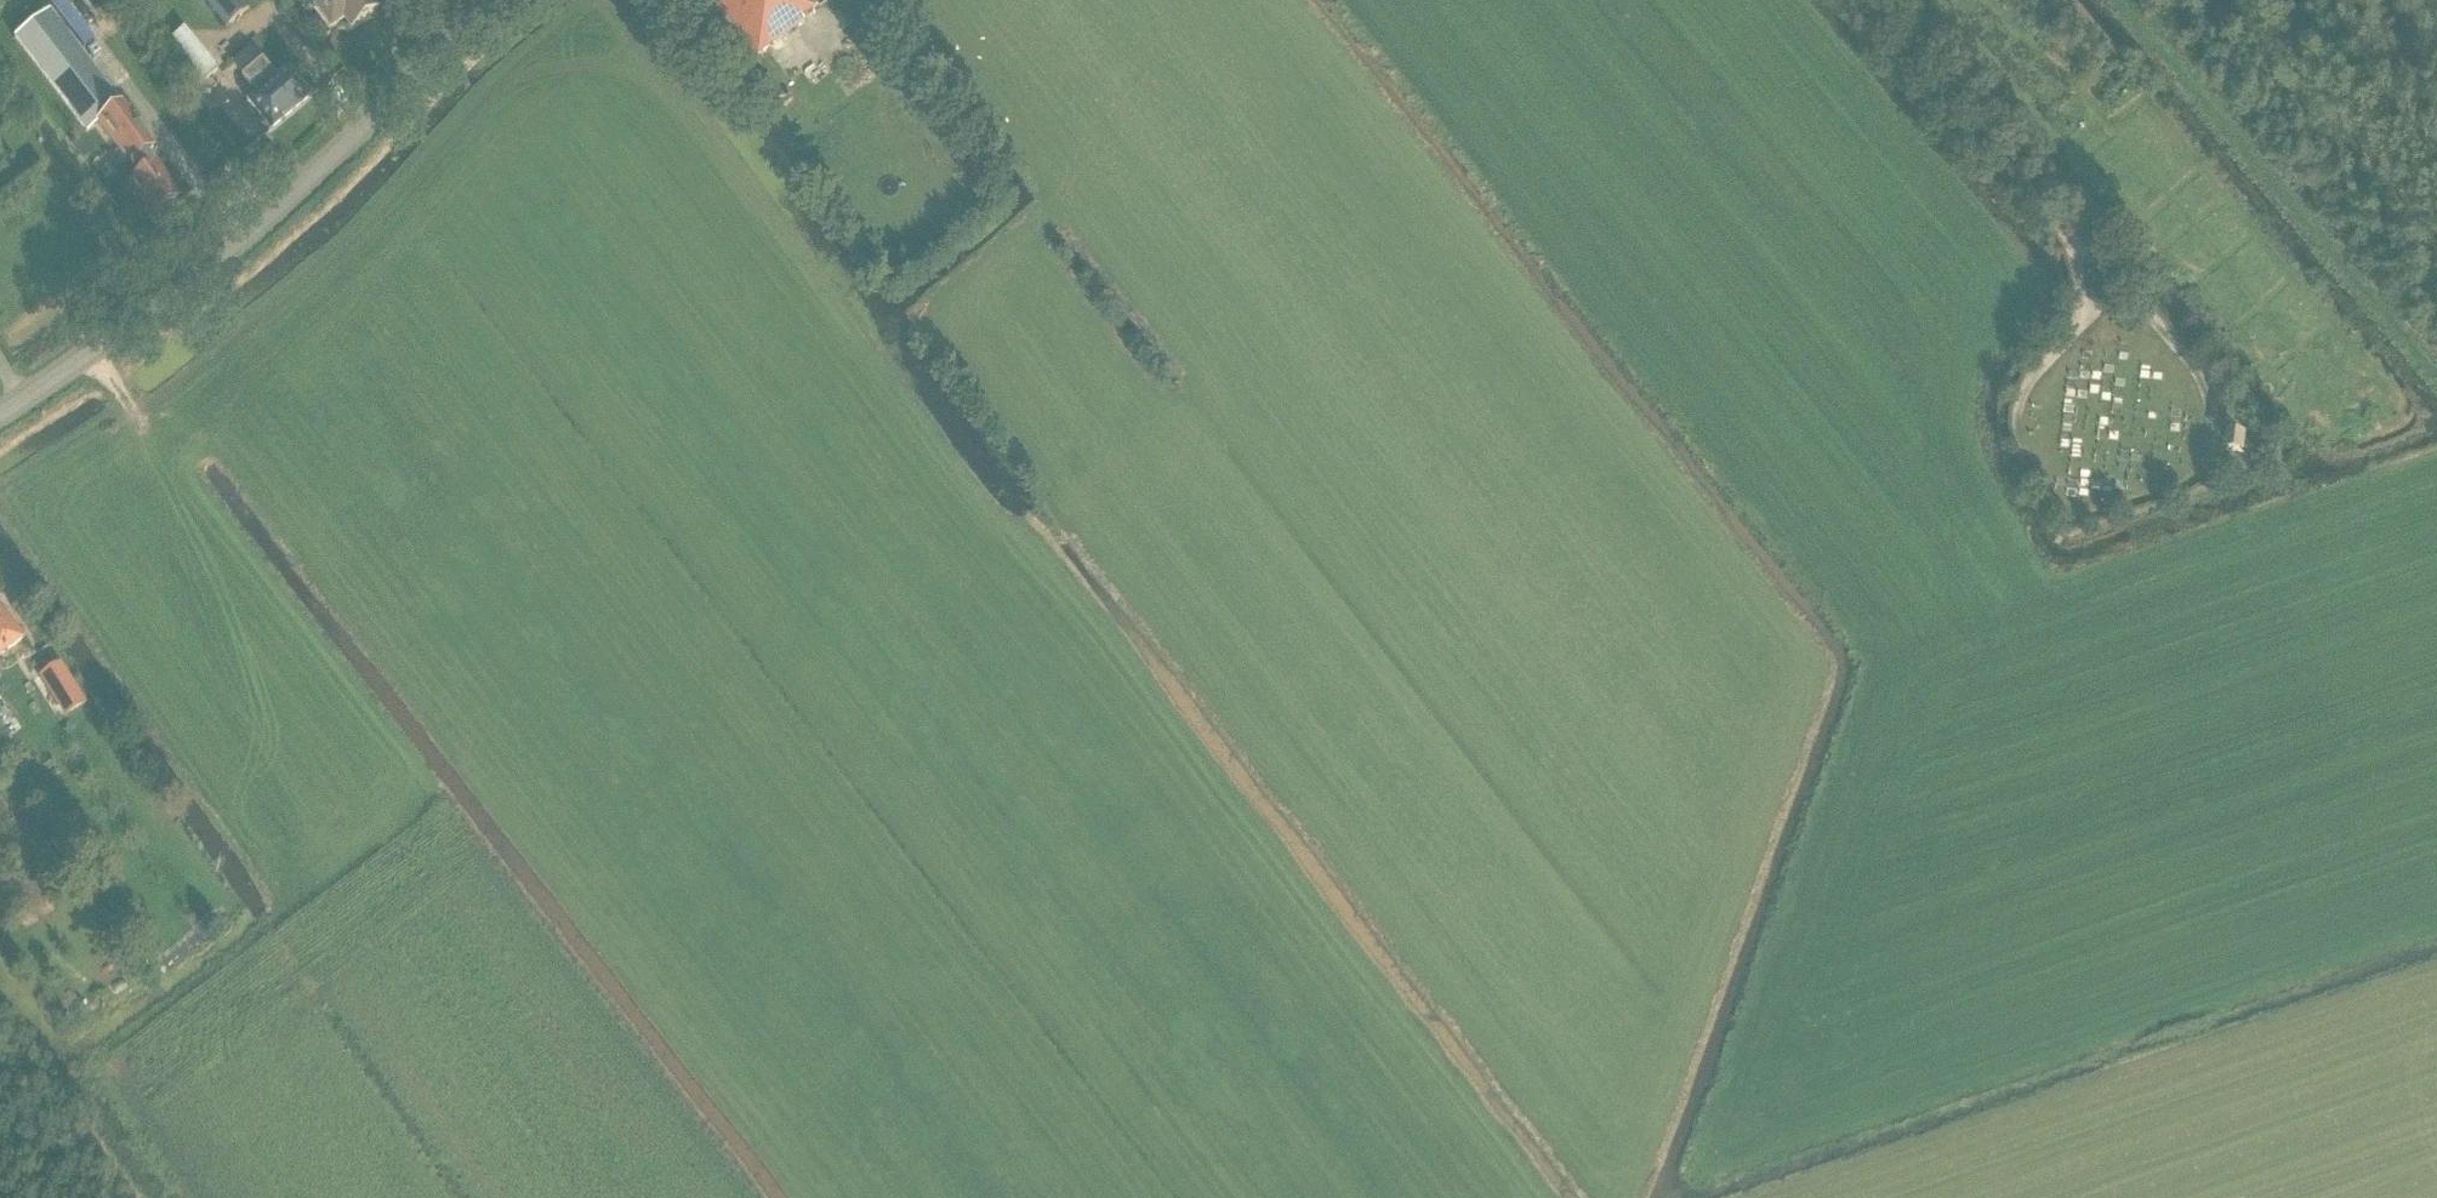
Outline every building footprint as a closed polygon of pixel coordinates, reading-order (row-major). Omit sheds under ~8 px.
[(248,9),(241,0),(204,0),(225,27),(248,9)] [(332,28),(345,19),(352,28),(381,6),(377,0),(319,0),(314,4),(332,28)] [(759,55),(806,20),(804,18),(819,6),(814,0),(717,0),(759,55)] [(97,123),(120,105),(122,104),(51,10),(14,39),(86,131),(97,123)] [(198,83),(215,70),(180,28),(163,42),(198,83)] [(261,59),(241,76),(257,94),(247,102),(270,130),(310,97),(287,69),(276,78),(261,59)] [(120,105),(97,123),(137,176),(126,184),(139,202),(141,200),(153,216),(176,199),(165,183),(167,181),(154,164),(152,166),(143,155),(153,147),(120,105)] [(858,248),(867,241),(854,225),(846,231),(858,248)] [(22,639),(9,619),(7,621),(0,612),(0,654),(22,639)] [(46,651),(21,664),(28,676),(52,662),(46,651)] [(31,684),(49,714),(75,698),(57,668),(31,684)]
